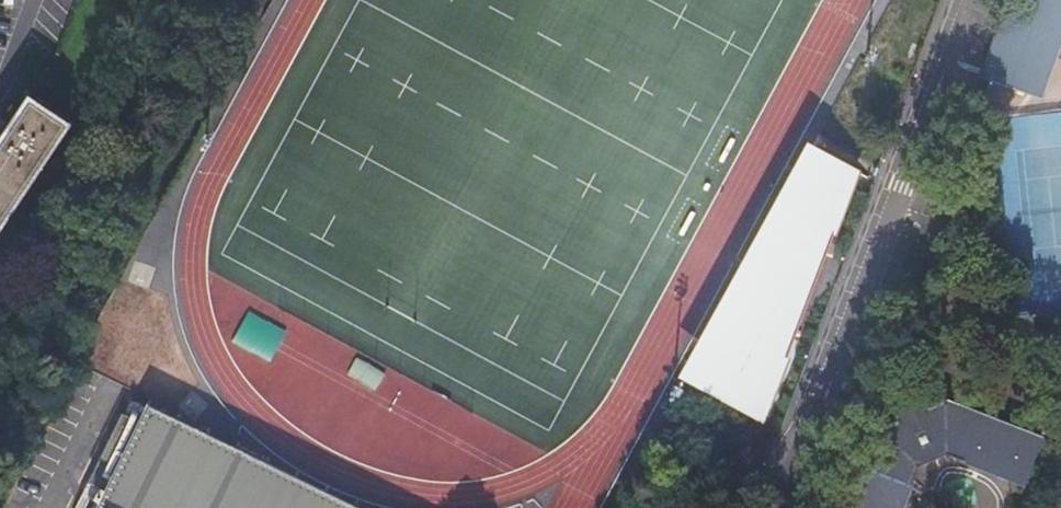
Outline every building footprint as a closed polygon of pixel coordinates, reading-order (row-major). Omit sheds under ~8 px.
[(1031,96),(1053,38),(1060,41),(1060,0),(1027,0),(1017,24),(1003,19),(980,79),(1031,96)] [(1031,96),(1043,101),(1060,52),(1060,41),(1053,38),(1031,96)] [(74,129),(33,100),(14,127),(9,124),(0,137),(0,138),(5,141),(0,149),(0,238),(74,129)] [(870,169),(821,138),(689,373),(772,422),(870,169)] [(916,466),(943,453),(1020,483),(1039,435),(942,398),(925,407),(919,397),(889,411),(894,422),(871,433),(842,507),(899,507),(916,466)] [(347,501),(273,464),(154,406),(144,426),(122,415),(85,491),(105,501),(102,507),(362,507),(347,501)]
